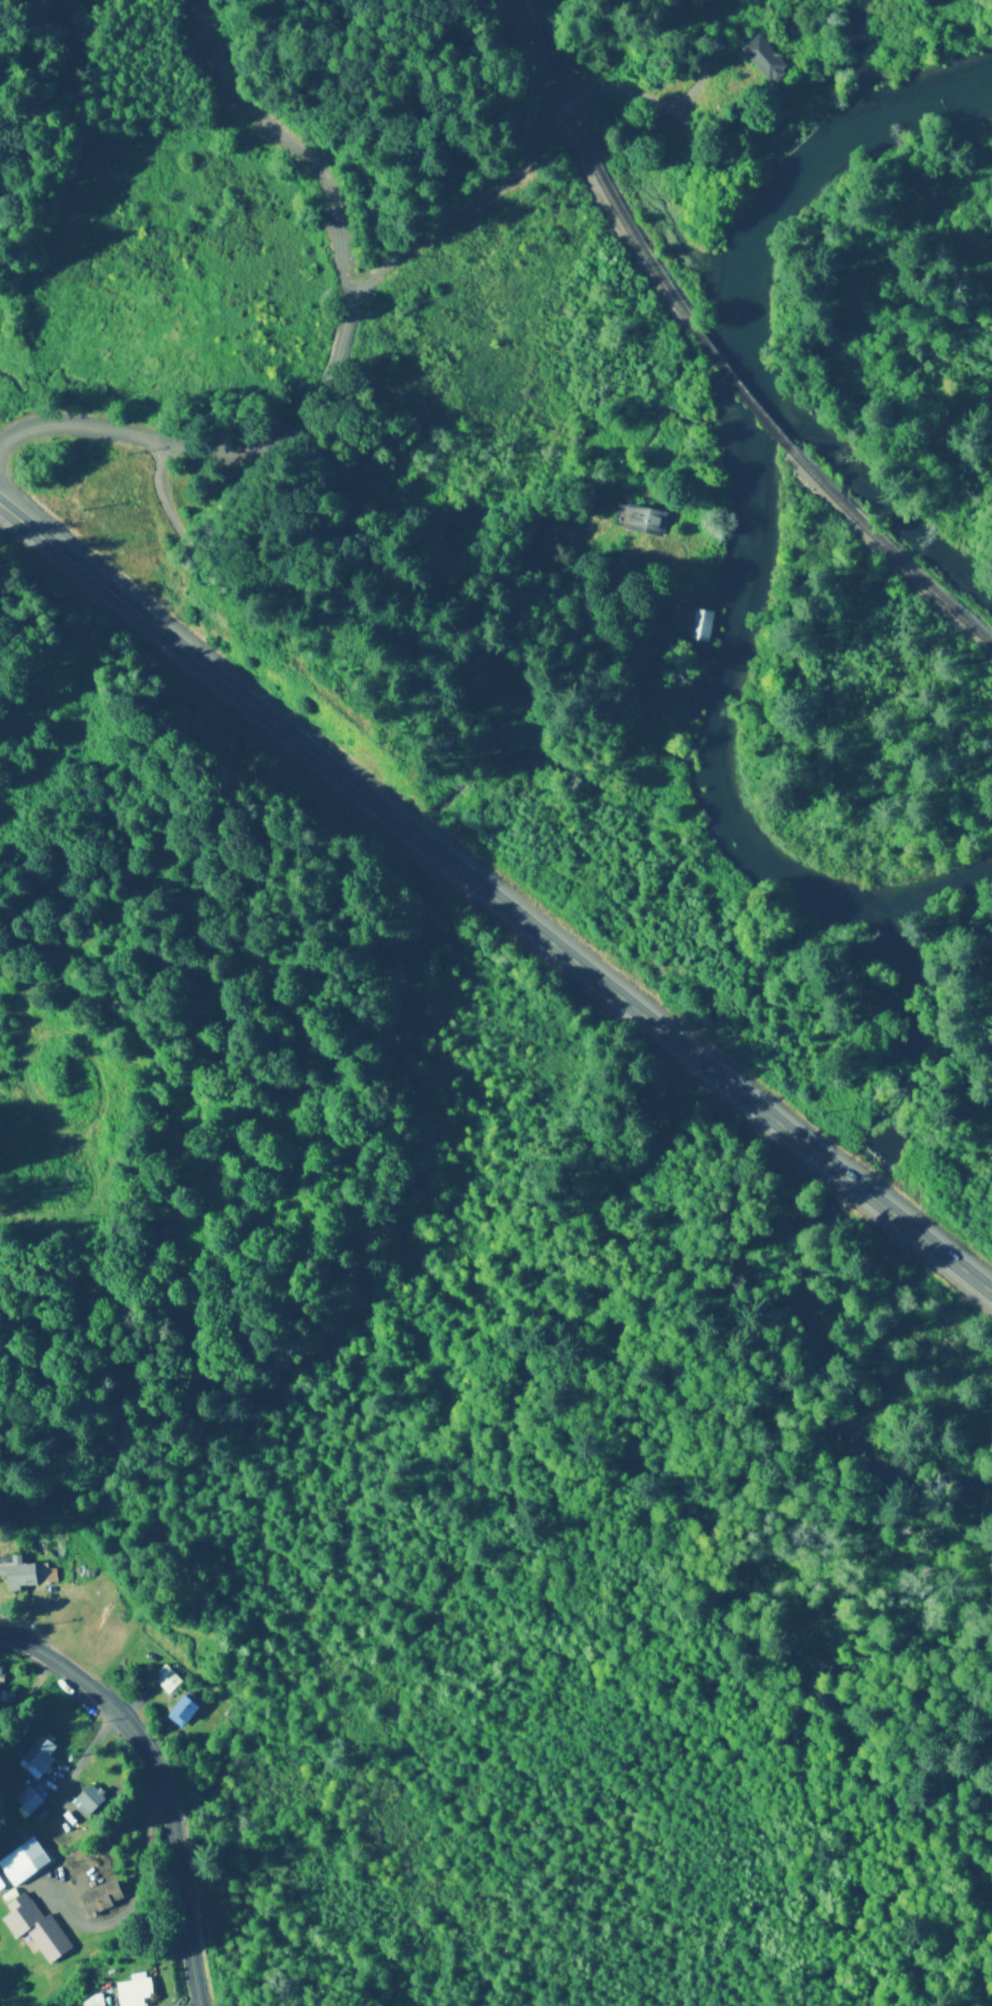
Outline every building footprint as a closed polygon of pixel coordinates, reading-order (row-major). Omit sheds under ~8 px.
[(778,84),(796,69),(767,33),(749,48),(778,84)] [(664,538),(669,513),(614,503),(610,528),(664,538)] [(717,611),(677,604),(674,622),(694,626),(692,640),(711,643),(717,611)] [(22,1558),(0,1559),(0,1580),(7,1580),(8,1594),(22,1593),(22,1588),(58,1586),(57,1566),(23,1568),(22,1558)] [(170,1696),(183,1684),(167,1667),(154,1680),(170,1696)] [(204,1708),(189,1693),(166,1716),(181,1731),(204,1708)] [(21,1758),(44,1778),(58,1762),(52,1756),(59,1747),(43,1733),(21,1758)] [(42,1802),(27,1786),(12,1800),(27,1816),(42,1802)] [(106,1790),(97,1793),(96,1790),(79,1794),(84,1813),(110,1806),(106,1790)] [(11,1890),(52,1866),(35,1838),(0,1859),(0,1872),(11,1890)] [(86,1919),(129,1906),(122,1883),(79,1896),(86,1919)] [(48,1967),(73,1950),(48,1914),(41,1919),(22,1892),(2,1906),(7,1914),(0,1919),(0,1923),(13,1942),(24,1934),(48,1967)] [(117,2005),(146,2005),(146,2001),(155,2000),(152,1979),(114,1983),(117,2005)]
